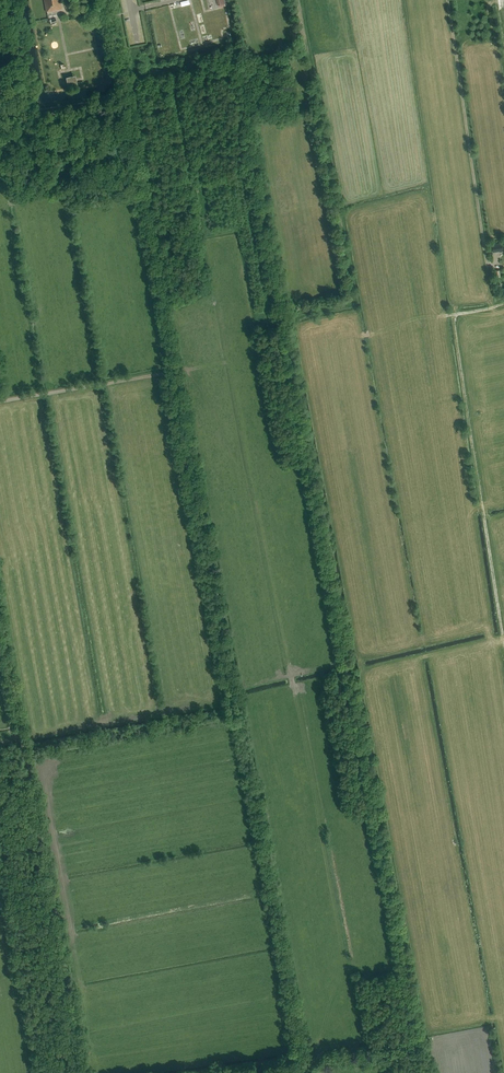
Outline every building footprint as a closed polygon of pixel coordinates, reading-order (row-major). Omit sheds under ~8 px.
[(60,9),(59,0),(44,0),(46,12),(60,9)] [(69,86),(79,84),(78,75),(68,76),(69,86)] [(503,251),(502,242),(492,244),(493,252),(500,251),(500,252),(503,251)]
